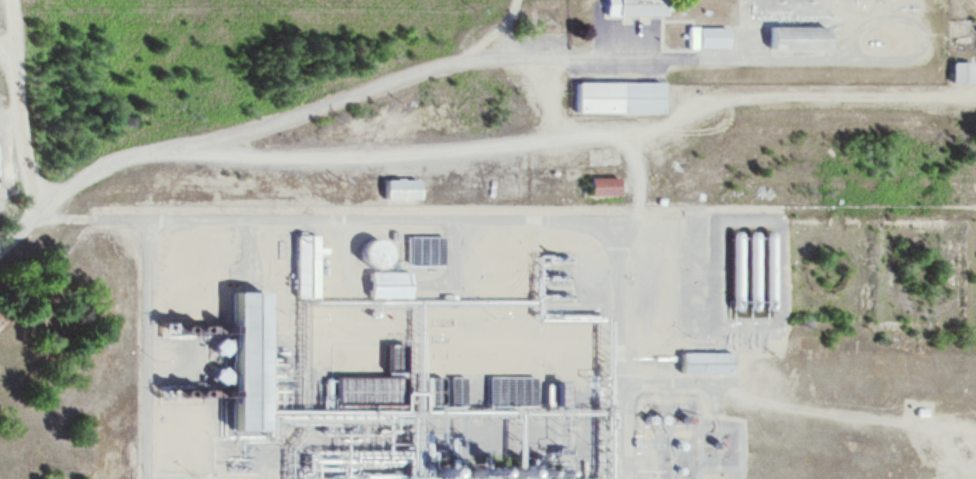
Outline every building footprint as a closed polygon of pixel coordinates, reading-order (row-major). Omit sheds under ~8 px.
[(602,18),(660,18),(659,0),(602,0),(602,18)] [(824,27),(764,27),(764,50),(824,50),(824,27)] [(685,51),(725,51),(725,28),(685,28),(685,51)] [(969,62),(948,62),(948,84),(969,84),(969,62)] [(663,114),(663,83),(570,83),(570,114),(663,114)] [(618,197),(618,178),(585,178),(585,197),(618,197)] [(380,201),(415,201),(415,180),(380,180),(380,201)] [(744,233),(743,309),(753,309),(753,304),(768,305),(769,232),(758,232),(758,233),(744,233)] [(738,234),(728,234),(728,300),(737,300),(738,234)] [(292,299),(314,299),(314,256),(326,256),(326,248),(314,248),(314,236),(292,236),(292,299)] [(440,266),(440,237),(404,237),(404,266),(440,266)] [(366,239),(355,263),(372,272),(384,248),(366,239)] [(405,300),(405,273),(364,273),(364,300),(405,300)] [(261,293),(221,292),(220,333),(232,333),(232,361),(221,361),(220,431),(260,432),(261,293)] [(676,374),(731,374),(731,353),(676,353),(676,374)] [(361,390),(338,394),(340,406),(363,402),(361,390)]
